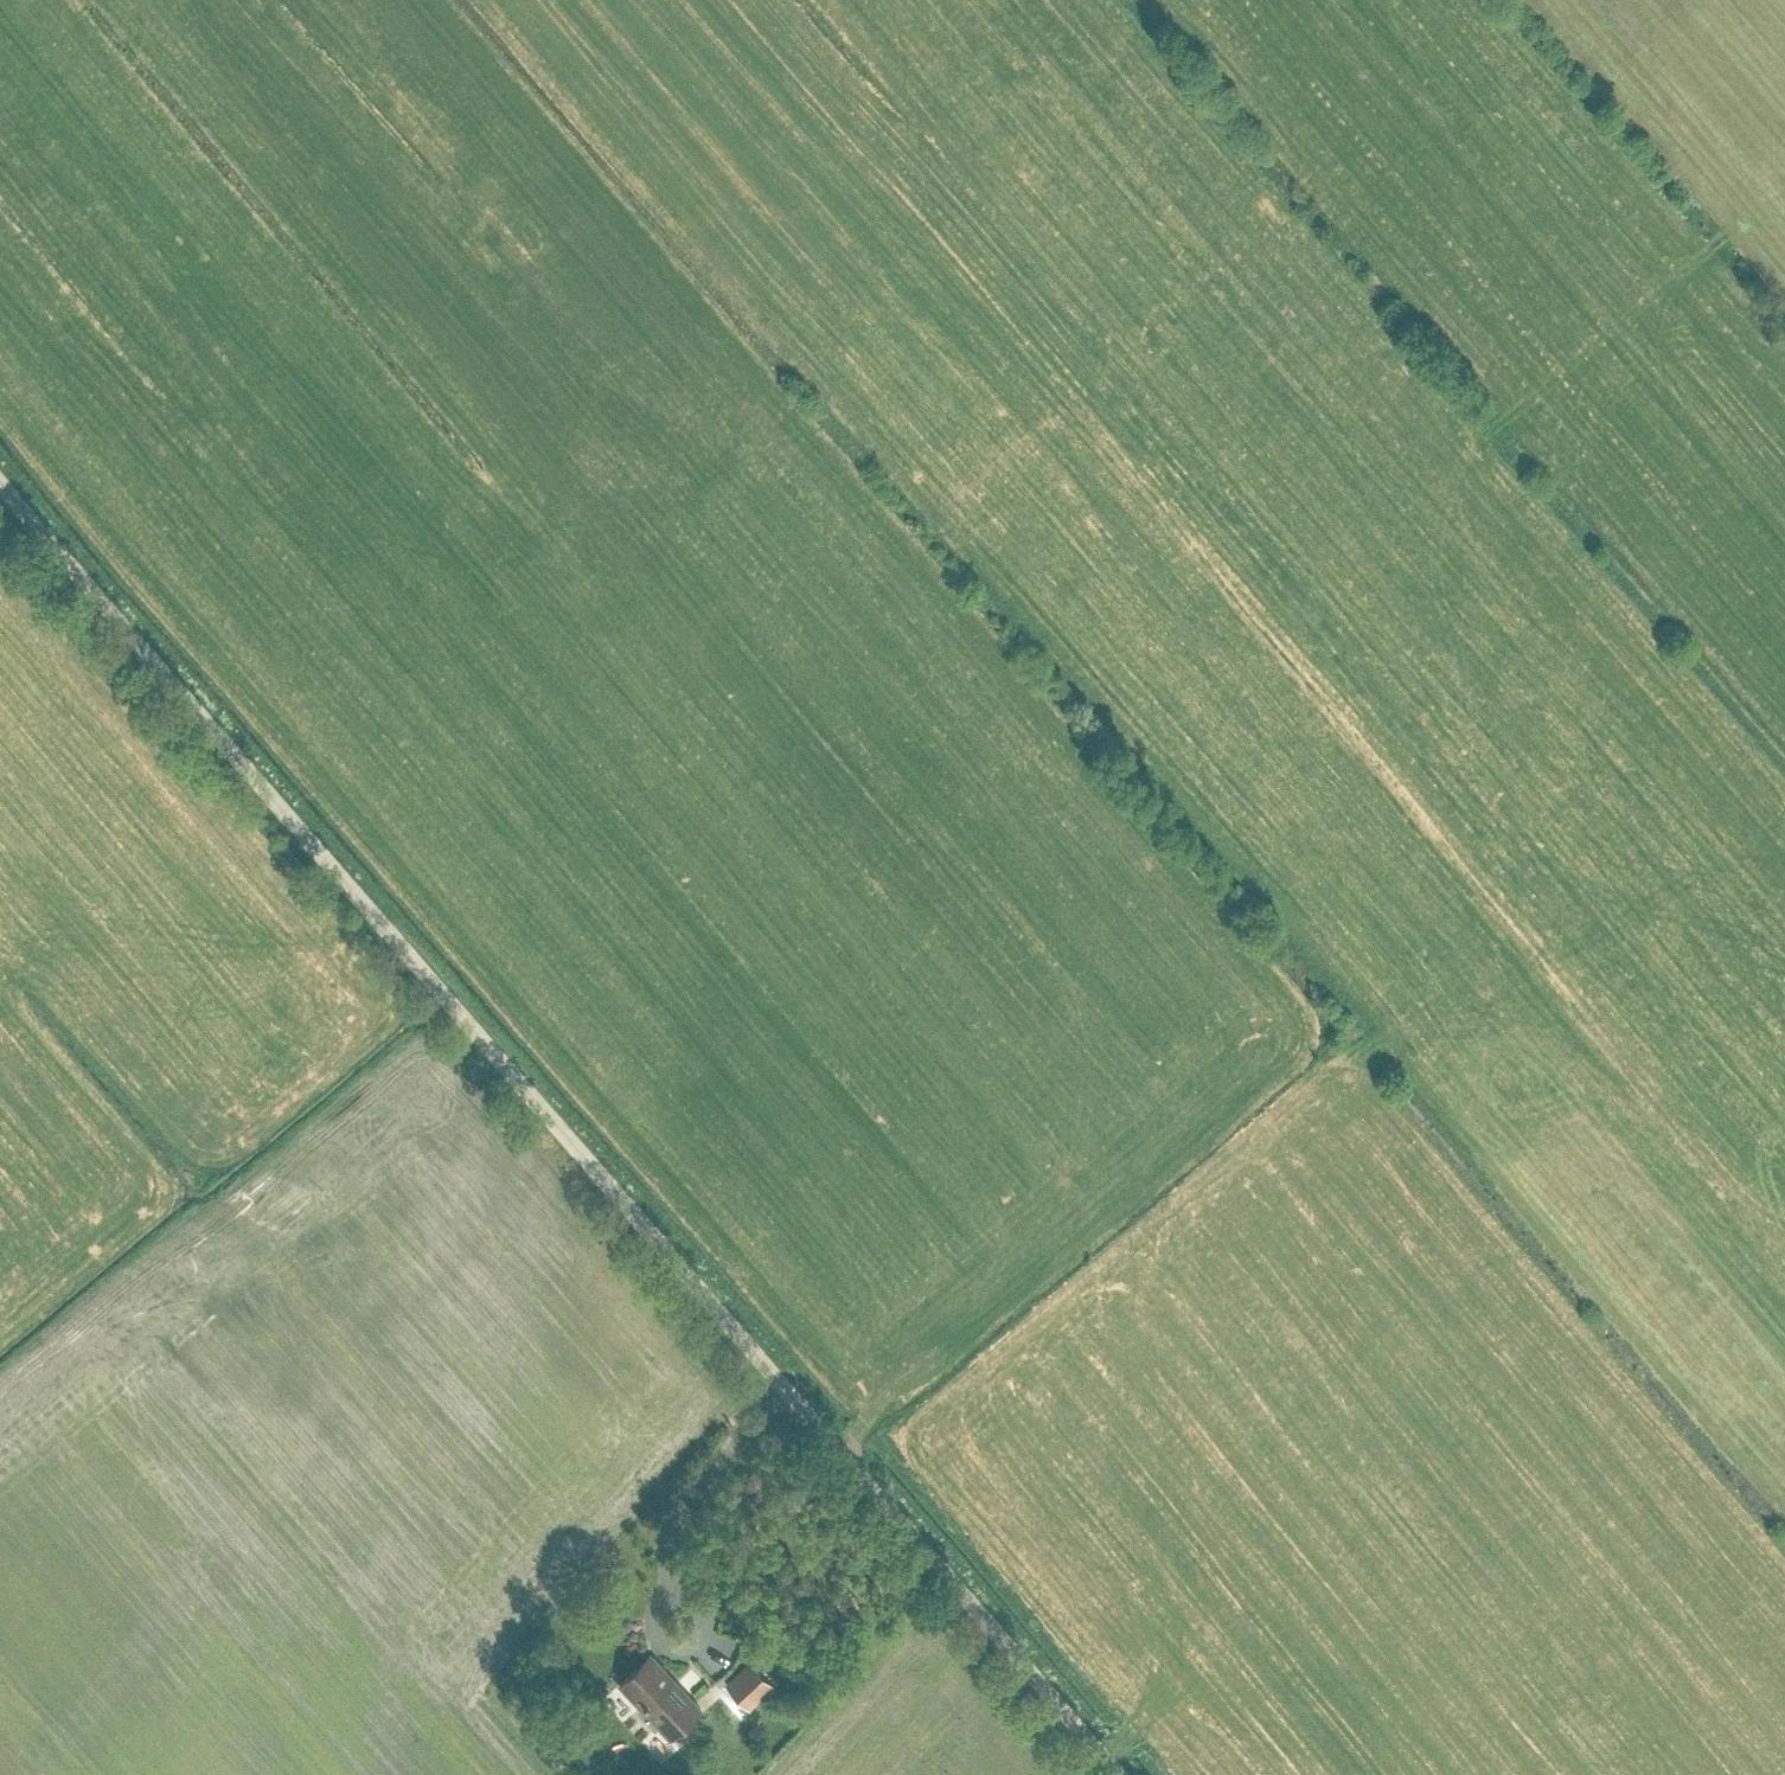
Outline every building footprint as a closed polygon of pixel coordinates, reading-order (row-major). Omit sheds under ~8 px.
[(686,1695),(674,1682),(676,1680),(650,1653),(619,1682),(641,1704),(637,1708),(655,1727),(658,1723),(670,1735),(701,1706),(688,1693),(686,1695)] [(745,1701),(770,1678),(751,1658),(727,1681),(745,1701)]
